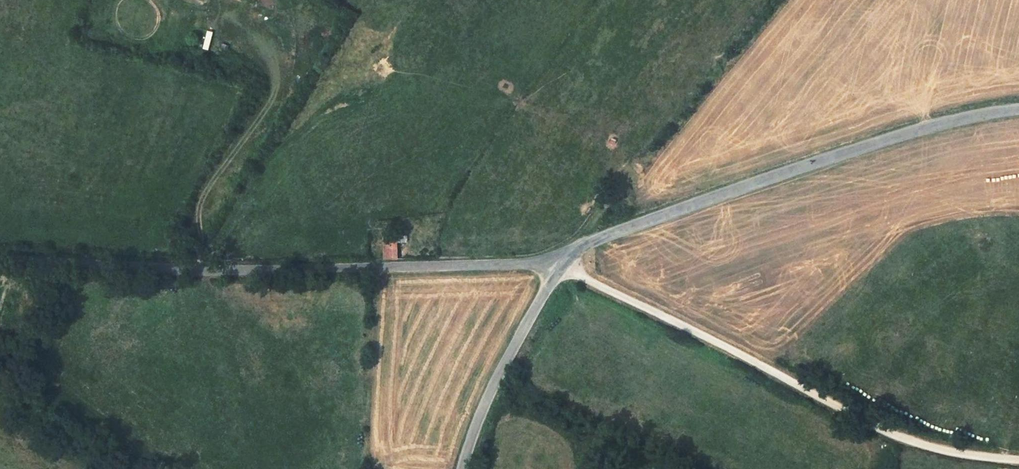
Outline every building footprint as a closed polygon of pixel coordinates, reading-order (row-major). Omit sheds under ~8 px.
[(401,252),(400,236),(400,229),(388,229),(388,252),(393,252),(401,252)]
